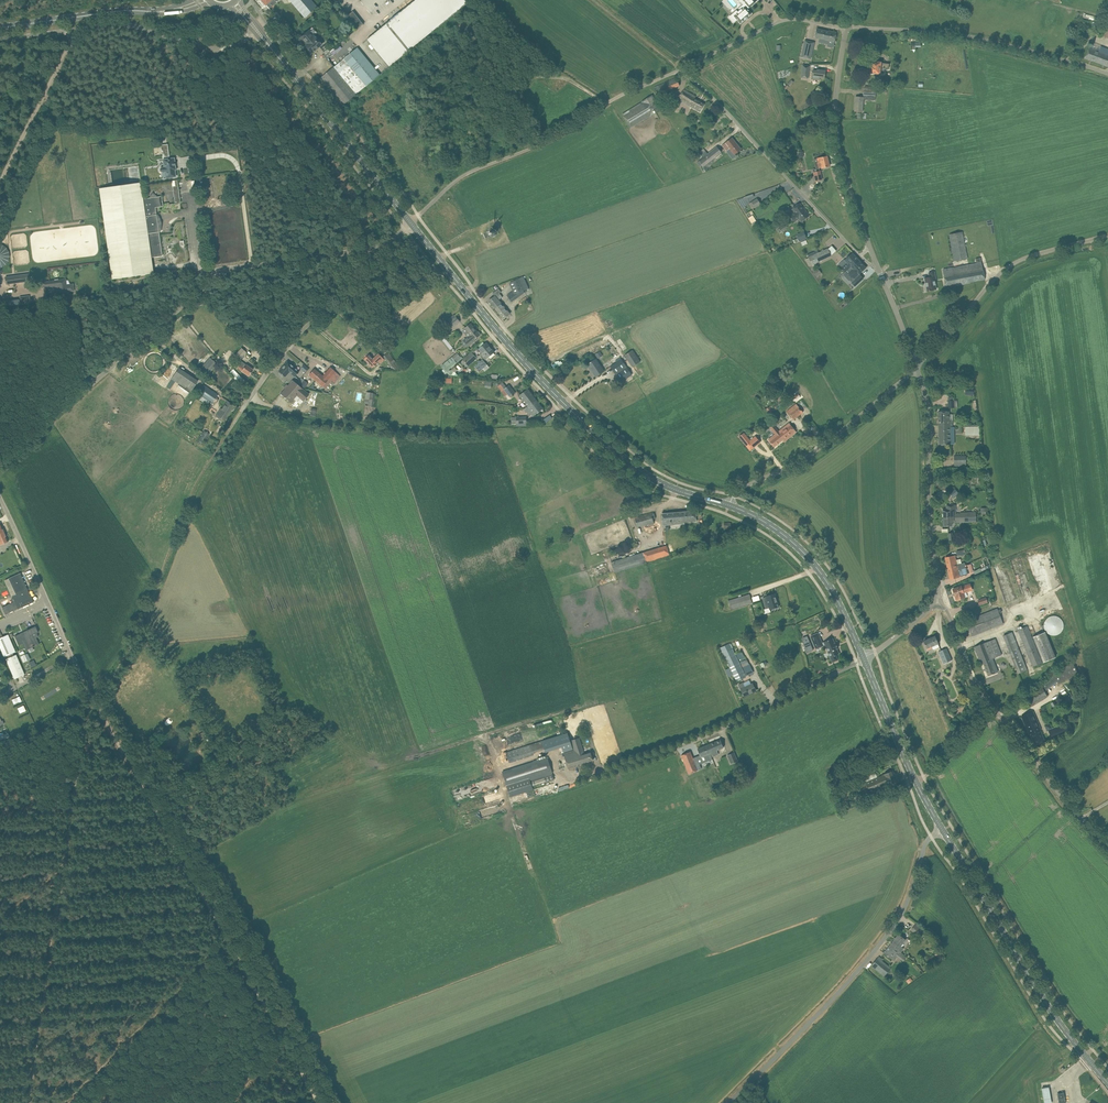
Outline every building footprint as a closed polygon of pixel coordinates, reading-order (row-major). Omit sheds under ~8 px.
[(265,5),(266,5),(269,8),(278,0),(261,0),(265,5)] [(305,18),(317,7),(311,0),(289,0),(305,18)] [(367,39),(371,44),(374,48),(389,66),(390,67),(469,2),(466,0),(415,0),(403,9),(388,22),(380,29),(367,39)] [(729,17),(733,22),(737,19),(740,23),(744,19),(747,17),(751,13),(747,9),(746,8),(748,6),(749,7),(755,2),(754,0),(743,0),(746,3),(744,5),(740,8),(741,9),(738,12),(737,11),(729,17)] [(353,11),(347,16),(357,29),(364,24),(353,11)] [(312,27),(304,34),(300,38),(306,45),(304,47),(310,54),(321,44),(314,36),(317,33),(312,27)] [(817,29),(815,37),(819,38),(822,39),(821,41),(828,43),(827,44),(827,47),(833,48),(836,32),(831,31),(831,32),(828,31),(817,29)] [(805,40),(801,57),(811,59),(815,42),(805,40)] [(1087,53),(1085,58),(1107,66),(1107,49),(1101,46),(1099,52),(1089,48),(1087,53)] [(357,94),(380,75),(378,72),(357,47),(334,67),(357,94)] [(888,68),(889,63),(870,61),(869,72),(883,74),(884,73),(885,68),(888,68)] [(803,65),(801,77),(808,78),(809,66),(803,65)] [(334,67),(320,78),(343,105),(357,94),(334,67)] [(825,71),(820,70),(817,70),(817,71),(813,71),(812,80),(820,81),(820,77),(824,78),(825,71)] [(657,95),(680,85),(677,78),(654,87),(657,95)] [(876,89),(864,88),(863,96),(875,97),(876,89)] [(696,96),(684,89),(677,98),(690,106),(700,112),(705,104),(695,98),(696,96)] [(642,102),(622,114),(630,128),(651,116),(661,110),(652,95),(642,102)] [(854,111),(862,112),(863,97),(856,97),(854,111)] [(672,113),(679,108),(676,104),(669,109),(672,113)] [(732,138),(723,145),(727,150),(726,151),(733,159),(737,156),(735,154),(740,150),(736,144),(736,143),(732,138)] [(703,167),(721,152),(717,146),(707,153),(704,148),(699,152),(699,150),(695,153),(700,161),(697,162),(700,166),(702,165),(703,167)] [(827,156),(817,158),(819,168),(822,167),(822,168),(830,166),(827,156)] [(784,160),(781,162),(786,168),(785,168),(787,171),(792,166),(789,162),(790,161),(787,157),(784,160)] [(162,172),(164,172),(165,173),(166,179),(176,177),(175,171),(176,170),(174,158),(163,159),(164,167),(161,167),(160,168),(160,169),(160,170),(160,171),(162,172)] [(820,171),(814,172),(816,181),(822,179),(820,171)] [(177,180),(171,181),(175,203),(180,202),(177,180)] [(161,196),(157,197),(156,195),(152,192),(149,196),(150,198),(143,199),(140,182),(99,188),(112,279),(153,273),(151,257),(162,256),(162,253),(159,232),(160,232),(161,228),(161,225),(160,225),(160,221),(161,221),(159,218),(157,215),(156,215),(155,207),(163,206),(161,196)] [(757,199),(752,202),(755,208),(760,204),(757,199)] [(792,219),(805,209),(802,205),(802,206),(800,203),(791,209),(794,212),(789,216),(792,219)] [(810,215),(805,209),(792,219),(794,222),(799,218),(801,222),(810,215)] [(780,233),(788,227),(786,224),(777,230),(780,233)] [(496,231),(496,230),(495,229),(494,229),(493,229),(492,229),(491,229),(490,230),(489,231),(489,232),(489,233),(489,234),(489,235),(490,236),(491,236),(492,237),(493,237),(494,237),(495,236),(496,236),(496,235),(497,234),(497,233),(497,232),(496,231)] [(800,241),(807,238),(804,232),(797,234),(800,241)] [(963,232),(949,234),(954,261),(968,258),(963,232)] [(1,242),(0,243),(0,266),(11,261),(1,242)] [(809,258),(807,259),(810,265),(830,255),(827,249),(809,257),(809,258)] [(852,253),(845,260),(847,262),(841,268),(845,272),(847,271),(847,270),(858,260),(852,253)] [(970,282),(985,279),(981,257),(976,258),(977,263),(943,269),(946,287),(970,283),(970,282)] [(858,260),(847,270),(847,271),(849,272),(849,273),(854,279),(854,278),(855,279),(852,283),(855,286),(863,278),(860,275),(859,274),(866,268),(858,260)] [(818,267),(813,271),(816,276),(822,272),(818,267)] [(925,278),(927,291),(936,289),(934,280),(936,279),(934,272),(929,273),(929,277),(925,278)] [(27,281),(26,274),(5,277),(6,284),(27,281)] [(524,291),(518,278),(510,282),(513,290),(507,295),(512,302),(525,292),(524,291)] [(64,279),(42,282),(42,287),(57,285),(58,294),(66,293),(66,292),(74,291),(73,285),(73,284),(66,284),(66,279),(64,279)] [(495,308),(501,304),(498,300),(502,297),(499,293),(501,292),(499,289),(494,292),(496,295),(489,300),(495,308)] [(29,295),(19,297),(20,305),(30,303),(29,295)] [(510,314),(501,304),(495,308),(504,319),(510,314)] [(456,317),(449,322),(453,326),(459,321),(456,317)] [(463,340),(461,342),(466,348),(468,346),(468,347),(477,340),(475,338),(481,334),(479,331),(478,332),(471,323),(467,327),(463,330),(468,336),(463,340)] [(486,343),(479,349),(482,352),(480,354),(484,358),(486,357),(487,358),(494,352),(486,343)] [(239,350),(232,359),(236,363),(246,352),(241,348),(239,350)] [(633,349),(625,355),(632,366),(640,361),(633,349)] [(383,356),(394,370),(397,370),(400,368),(389,352),(383,356)] [(444,363),(441,366),(447,373),(448,372),(450,370),(449,369),(454,365),(457,363),(458,363),(462,359),(457,352),(444,363)] [(477,358),(471,352),(463,359),(468,366),(477,358)] [(369,355),(365,359),(372,367),(380,361),(381,362),(384,360),(379,354),(373,359),(369,355)] [(135,355),(117,371),(121,376),(139,360),(135,355)] [(217,364),(209,357),(198,369),(206,376),(217,364)] [(617,362),(610,366),(615,374),(627,367),(620,357),(615,360),(617,362)] [(478,363),(475,366),(479,372),(483,369),(487,365),(482,359),(482,360),(480,361),(478,363)] [(596,359),(593,361),(588,364),(593,370),(592,371),(596,376),(604,371),(596,359)] [(253,369),(240,360),(238,364),(240,365),(238,368),(241,371),(248,376),(253,369)] [(285,377),(289,372),(294,377),(299,371),(287,361),(278,371),(280,372),(279,373),(282,376),(283,375),(285,377)] [(303,364),(300,368),(304,372),(308,368),(303,364)] [(314,369),(309,375),(319,383),(322,386),(327,380),(329,377),(333,381),(339,375),(330,367),(325,374),(323,376),(314,369)] [(627,367),(615,374),(620,382),(632,375),(627,367)] [(191,392),(198,381),(179,368),(172,379),(191,392)] [(233,368),(229,372),(238,381),(242,378),(233,368)] [(492,371),(490,380),(498,381),(499,372),(492,371)] [(301,377),(298,381),(304,387),(308,383),(301,377)] [(285,389),(281,394),(290,402),(289,402),(291,403),(297,396),(303,401),(309,394),(303,389),(302,388),(301,388),(293,380),(288,386),(286,384),(284,387),(285,389)] [(204,385),(196,397),(209,405),(209,404),(210,405),(214,400),(216,401),(218,398),(216,396),(218,394),(204,385)] [(509,385),(503,389),(510,397),(515,393),(509,385)] [(525,410),(537,400),(528,389),(520,395),(528,406),(524,409),(525,410)] [(376,393),(367,392),(365,405),(374,407),(376,393)] [(537,400),(525,410),(529,415),(531,413),(533,416),(543,408),(537,400)] [(235,406),(230,403),(227,401),(221,410),(220,409),(215,416),(224,422),(235,406)] [(803,412),(796,403),(787,410),(794,419),(803,412)] [(944,411),(938,411),(939,424),(949,424),(949,427),(953,427),(953,424),(953,421),(949,421),(949,414),(949,411),(944,411)] [(779,431),(786,440),(796,432),(789,423),(779,431)] [(949,424),(939,424),(939,444),(944,444),(949,444),(949,427),(949,424)] [(786,440),(779,431),(774,425),(770,427),(775,434),(768,439),(774,447),(783,440),(784,442),(786,440)] [(980,427),(965,427),(965,435),(980,435),(980,427)] [(203,445),(210,433),(204,430),(198,442),(203,445)] [(746,442),(742,434),(729,441),(732,448),(746,442)] [(755,436),(746,444),(750,450),(760,442),(755,436)] [(751,451),(757,458),(763,454),(757,447),(751,451)] [(954,456),(954,464),(966,464),(966,456),(954,456)] [(962,516),(962,512),(960,513),(960,514),(956,514),(956,505),(946,505),(947,509),(943,509),(943,518),(947,517),(962,516)] [(679,512),(680,524),(683,524),(683,522),(696,521),(695,511),(679,512)] [(656,518),(654,512),(634,517),(637,527),(654,522),(653,519),(656,518)] [(663,525),(680,524),(679,512),(662,513),(663,525)] [(976,512),(962,512),(962,516),(947,517),(943,518),(944,526),(952,525),(951,519),(955,519),(956,522),(976,521),(976,512)] [(4,532),(0,534),(0,544),(0,545),(8,541),(4,532)] [(631,556),(611,562),(615,572),(646,562),(670,555),(666,545),(631,556)] [(966,567),(965,565),(965,562),(961,563),(960,559),(956,560),(955,555),(945,557),(948,569),(951,569),(950,567),(954,567),(954,568),(958,567),(958,569),(960,569),(966,567)] [(968,573),(966,567),(960,569),(958,569),(958,567),(954,568),(954,567),(950,567),(951,569),(948,569),(950,579),(960,577),(959,576),(968,573)] [(20,573),(15,575),(8,578),(16,595),(12,596),(14,602),(2,607),(5,614),(18,609),(22,607),(33,602),(20,573)] [(961,586),(958,587),(953,589),(956,600),(965,597),(963,593),(972,590),(970,583),(961,586)] [(766,597),(762,598),(763,601),(766,609),(769,608),(769,610),(770,609),(775,608),(776,608),(776,607),(778,607),(776,601),(775,601),(775,599),(776,599),(775,593),(769,595),(766,596),(766,597)] [(731,609),(750,603),(752,603),(750,594),(728,601),(731,609)] [(979,605),(988,602),(986,597),(978,600),(979,605)] [(966,621),(972,636),(979,633),(1003,624),(999,613),(1001,612),(1000,609),(998,610),(997,609),(966,621)] [(1063,628),(1064,625),(1063,623),(1062,621),(1061,619),(1059,617),(1056,616),(1053,616),(1051,616),(1049,617),(1047,618),(1045,620),(1044,623),(1044,625),(1044,628),(1045,631),(1047,633),(1049,634),(1051,635),(1053,635),(1056,635),(1059,634),(1061,632),(1062,630),(1063,628)] [(27,631),(15,636),(19,645),(23,643),(26,641),(29,648),(32,647),(39,644),(36,638),(34,634),(38,632),(36,626),(27,630),(27,631)] [(1027,626),(1018,630),(1033,666),(1042,663),(1027,626)] [(1019,673),(1027,670),(1012,632),(1004,635),(1019,673)] [(1043,662),(1056,657),(1045,632),(1033,637),(1043,662)] [(0,633),(0,648),(4,657),(15,652),(8,634),(2,637),(1,633),(0,633)] [(818,633),(813,635),(810,636),(816,649),(824,646),(824,645),(825,645),(830,657),(832,662),(838,660),(836,655),(839,653),(837,648),(838,648),(835,643),(832,638),(824,642),(822,643),(818,633)] [(939,646),(935,636),(924,641),(927,648),(932,646),(933,649),(939,646)] [(1002,655),(995,638),(974,647),(980,663),(983,662),(988,675),(998,672),(993,658),(1002,655)] [(805,641),(804,642),(804,643),(806,653),(813,650),(809,640),(808,640),(807,641),(806,640),(805,640),(805,641)] [(737,681),(746,677),(729,643),(720,648),(737,681)] [(947,648),(941,650),(938,651),(944,664),(952,660),(947,648)] [(16,654),(6,659),(14,679),(15,678),(15,679),(16,679),(25,675),(24,673),(25,673),(24,672),(19,660),(16,654)] [(749,664),(746,659),(741,662),(747,675),(753,672),(751,667),(749,664)] [(1072,663),(1053,674),(1058,683),(1078,672),(1072,663)] [(190,675),(184,679),(189,687),(189,686),(190,688),(192,686),(191,685),(195,682),(190,675)] [(756,690),(753,683),(745,687),(743,683),(738,685),(741,689),(744,696),(749,693),(755,690),(756,690)] [(1041,685),(1028,693),(1023,696),(1030,707),(1048,696),(1041,685)] [(1021,716),(1029,734),(1031,734),(1035,745),(1045,741),(1040,730),(1041,729),(1033,711),(1021,716)] [(1069,722),(1054,728),(1049,730),(1052,739),(1072,730),(1069,722)] [(10,735),(7,729),(0,732),(0,740),(10,735)] [(205,730),(198,734),(201,739),(207,735),(205,730)] [(544,748),(570,740),(568,733),(506,752),(509,760),(544,749),(544,748)] [(579,738),(571,740),(574,750),(564,753),(568,768),(593,760),(590,751),(584,753),(579,738)] [(710,753),(711,757),(718,754),(717,750),(723,748),(720,740),(709,744),(712,752),(710,753)] [(712,752),(709,744),(698,749),(702,761),(711,757),(710,753),(712,752)] [(690,752),(681,755),(689,774),(698,770),(690,752)] [(738,761),(734,752),(728,755),(731,763),(738,761)] [(510,796),(532,789),(531,787),(554,779),(547,757),(502,772),(510,796)] [(875,772),(864,777),(866,781),(877,776),(875,772)] [(865,782),(855,786),(859,796),(870,792),(865,782)] [(488,797),(458,805),(459,811),(491,803),(490,800),(489,800),(488,797)] [(917,922),(911,930),(921,937),(924,932),(926,929),(917,922)] [(898,934),(891,944),(895,947),(894,949),(897,950),(900,952),(903,948),(900,946),(905,939),(898,934)] [(891,944),(884,953),(888,956),(891,958),(894,960),(897,956),(904,961),(907,957),(900,952),(897,950),(894,949),(895,947),(891,944)] [(890,969),(881,962),(877,958),(871,965),(876,969),(884,976),(890,969)] [(1048,1086),(1041,1088),(1044,1102),(1051,1102),(1048,1086)] [(1059,1102),(1066,1102),(1064,1092),(1057,1093),(1059,1102)]
